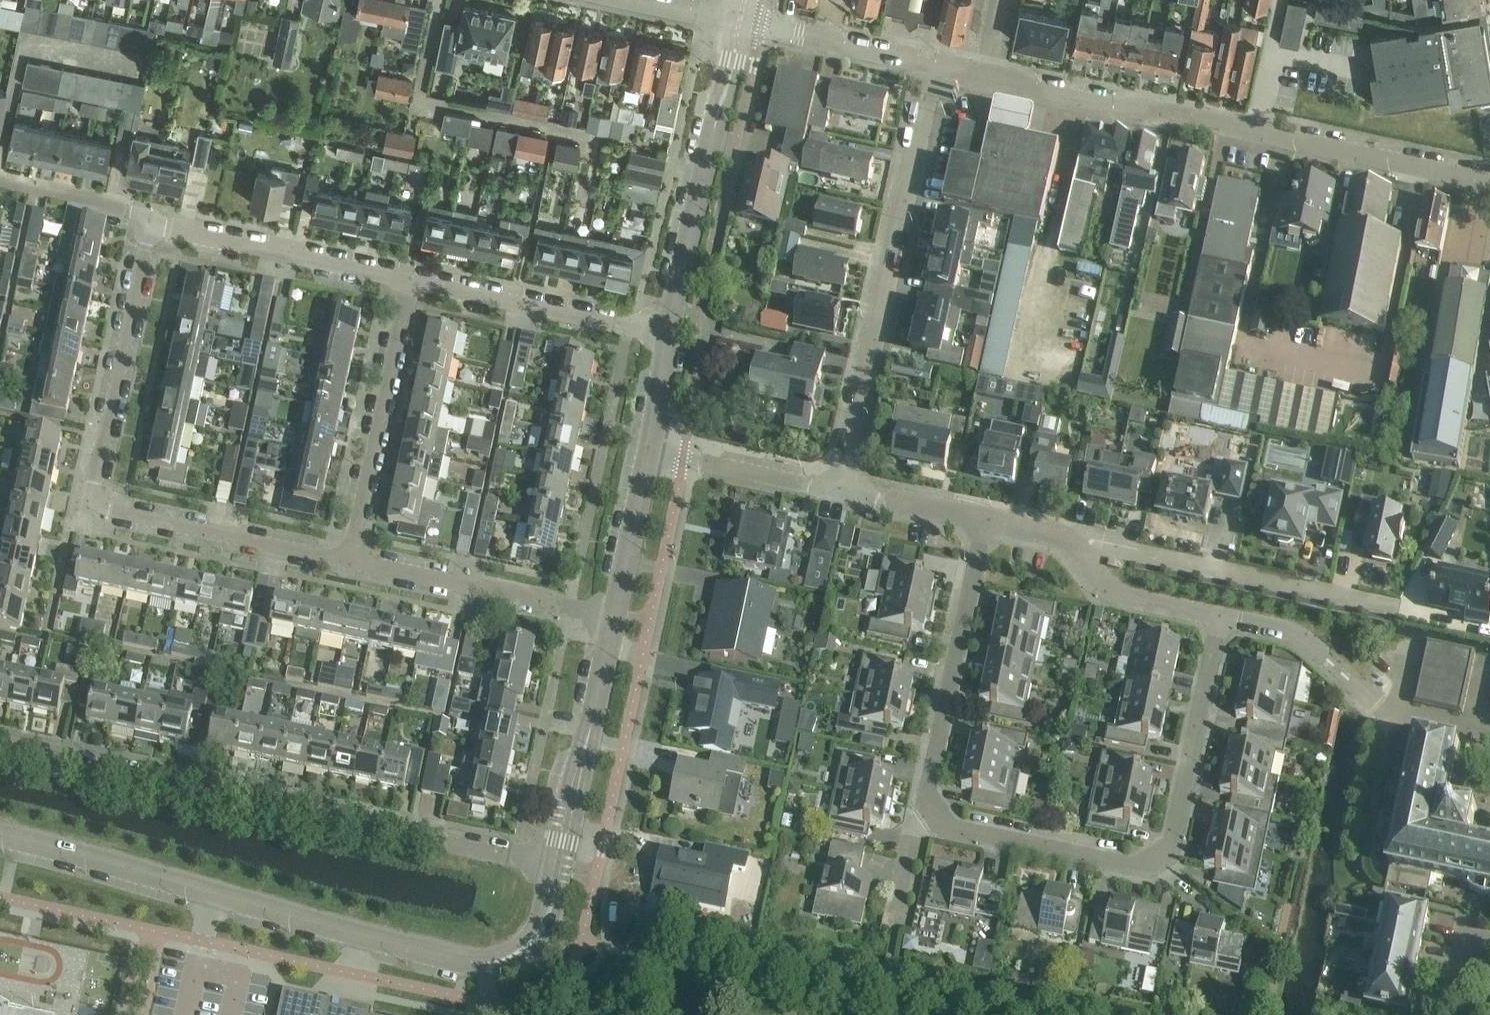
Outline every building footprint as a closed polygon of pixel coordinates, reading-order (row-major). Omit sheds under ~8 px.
[(21,25),(24,12),(21,12),(21,13),(19,13),(20,8),(17,8),(1,5),(2,0),(0,0),(0,19),(19,23),(18,24),(21,25)] [(1,5),(17,8),(18,0),(2,0),(1,5)] [(198,9),(208,11),(210,0),(200,0),(198,9)] [(208,11),(205,26),(203,35),(204,35),(202,40),(218,44),(221,30),(215,28),(221,0),(210,0),(208,11)] [(226,5),(244,8),(246,0),(227,0),(226,5)] [(247,10),(256,12),(258,0),(249,0),(247,10)] [(304,7),(336,14),(339,0),(306,0),(304,7)] [(384,21),(385,21),(389,0),(359,0),(356,12),(345,10),(339,39),(353,42),(354,39),(357,40),(361,20),(359,20),(360,15),(384,20),(384,21)] [(384,21),(383,28),(405,32),(402,44),(418,47),(426,10),(410,6),(411,0),(389,0),(385,21),(384,21)] [(851,5),(854,6),(855,10),(862,12),(865,8),(877,11),(878,11),(880,0),(852,0),(851,5)] [(884,15),(931,24),(932,20),(938,22),(937,25),(964,31),(971,0),(887,0),(884,15)] [(1089,58),(1100,3),(1089,0),(1087,0),(1085,7),(1082,6),(1071,54),(1089,58)] [(1100,3),(1089,58),(1105,61),(1113,26),(1106,24),(1111,0),(1101,0),(1100,3)] [(1190,39),(1182,74),(1209,79),(1216,44),(1219,31),(1204,28),(1210,0),(1197,0),(1196,4),(1190,39)] [(1244,4),(1266,9),(1268,0),(1245,0),(1244,4)] [(1402,21),(1422,25),(1431,24),(1430,14),(1486,5),(1485,0),(1413,0),(1415,13),(1391,8),(1389,19),(1402,21)] [(1289,1),(1280,42),(1298,46),(1307,5),(1289,1)] [(1315,14),(1314,20),(1353,28),(1357,11),(1318,3),(1316,14),(1315,14)] [(24,12),(21,25),(23,25),(22,28),(34,31),(39,6),(37,6),(27,4),(25,13),(24,12)] [(39,6),(34,31),(46,33),(51,9),(39,6)] [(446,21),(437,65),(454,69),(458,49),(471,51),(470,56),(483,59),(484,54),(507,58),(515,16),(466,6),(462,25),(446,21)] [(51,9),(46,33),(58,36),(63,11),(51,9)] [(63,11),(58,36),(70,38),(74,14),(63,11)] [(1023,11),(1016,42),(1061,52),(1067,21),(1023,11)] [(1357,11),(1353,28),(1361,29),(1365,13),(1360,12),(1357,11)] [(74,14),(70,38),(81,40),(86,16),(74,14)] [(291,66),(301,18),(283,14),(273,62),(291,66)] [(1116,14),(1113,26),(1105,61),(1123,65),(1132,20),(1132,18),(1116,14)] [(1370,72),(1376,107),(1376,108),(1403,104),(1449,96),(1451,106),(1454,106),(1454,104),(1469,102),(1469,103),(1476,101),(1475,98),(1489,96),(1489,60),(1488,47),(1489,46),(1489,36),(1486,14),(1431,24),(1422,25),(1402,21),(1401,23),(1402,28),(1372,33),(1378,71),(1370,72)] [(86,16),(81,40),(94,43),(98,19),(86,16)] [(167,22),(166,28),(182,31),(184,21),(168,18),(167,22)] [(1132,20),(1123,65),(1140,69),(1149,24),(1150,22),(1132,18),(1132,20)] [(98,19),(94,43),(105,45),(110,21),(98,19)] [(151,19),(149,29),(157,31),(165,32),(166,28),(167,22),(151,19)] [(532,20),(521,72),(532,75),(543,77),(554,25),(532,20)] [(1211,84),(1228,88),(1241,24),(1225,20),(1211,84)] [(110,21),(105,45),(116,48),(122,23),(110,21)] [(122,23),(116,48),(129,50),(134,26),(122,23)] [(187,32),(203,35),(205,26),(189,23),(187,32)] [(1165,27),(1155,72),(1174,76),(1184,27),(1166,23),(1165,27)] [(1149,24),(1140,69),(1155,72),(1165,27),(1149,24)] [(1241,24),(1228,88),(1246,92),(1256,43),(1259,28),(1241,24)] [(554,25),(543,77),(552,79),(554,71),(566,74),(576,29),(554,25)] [(134,26),(129,50),(140,52),(145,28),(134,26)] [(145,28),(140,52),(152,55),(157,31),(149,29),(145,28)] [(221,30),(218,44),(230,46),(234,32),(230,31),(221,30)] [(570,71),(595,76),(604,35),(579,30),(570,71)] [(606,35),(598,71),(614,75),(610,91),(619,92),(622,76),(623,77),(631,41),(606,35)] [(620,107),(618,119),(631,121),(634,103),(639,104),(643,84),(653,86),(661,47),(638,42),(629,86),(625,85),(620,107)] [(657,122),(674,125),(681,90),(677,89),(685,52),(661,47),(653,86),(664,88),(657,122)] [(209,51),(207,63),(222,66),(224,54),(209,51)] [(29,61),(23,85),(35,88),(40,63),(29,61)] [(404,71),(414,73),(416,63),(406,61),(404,71)] [(40,63),(35,88),(46,90),(52,66),(40,63)] [(776,65),(764,124),(804,133),(817,75),(776,65)] [(52,66),(46,90),(58,93),(63,68),(52,66)] [(63,68),(58,93),(70,95),(75,71),(63,68)] [(75,71),(70,95),(83,98),(88,74),(75,71)] [(88,74),(83,98),(94,100),(99,76),(88,74)] [(412,81),(379,74),(378,80),(370,78),(367,92),(408,101),(412,81)] [(99,76),(94,100),(105,103),(110,78),(99,76)] [(110,78),(105,103),(118,105),(122,81),(110,78)] [(453,78),(449,94),(455,95),(458,79),(453,78)] [(586,79),(583,93),(594,96),(597,82),(586,79)] [(122,81),(118,105),(125,107),(129,108),(134,84),(122,81)] [(835,83),(834,89),(817,85),(807,130),(824,134),(829,114),(881,126),(888,95),(835,83)] [(134,84),(129,108),(140,111),(146,86),(134,84)] [(22,102),(44,107),(44,106),(47,94),(25,90),(22,102)] [(44,106),(44,107),(54,109),(57,96),(47,94),(44,106)] [(538,101),(516,97),(514,109),(513,114),(535,117),(538,101)] [(1031,109),(991,100),(984,130),(1024,140),(1031,109)] [(80,113),(92,116),(94,104),(82,101),(80,113)] [(538,101),(535,117),(548,120),(551,104),(538,101)] [(94,104),(92,116),(105,119),(108,106),(94,104)] [(563,106),(559,121),(577,125),(580,110),(563,106)] [(127,177),(155,183),(164,142),(137,136),(142,111),(140,111),(129,108),(125,107),(116,147),(128,150),(129,147),(133,148),(127,177)] [(470,135),(472,123),(473,118),(445,113),(442,130),(458,133),(470,135)] [(591,114),(587,129),(610,134),(614,118),(605,116),(604,116),(591,114)] [(240,118),(237,131),(253,134),(256,122),(240,118)] [(614,118),(610,134),(633,139),(637,123),(631,121),(618,119),(614,118)] [(15,123),(9,152),(33,157),(40,128),(15,123)] [(490,148),(494,127),(472,123),(470,135),(468,144),(490,148)] [(984,130),(961,125),(943,204),(1040,226),(1058,147),(1024,140),(984,130)] [(40,128),(33,157),(58,162),(64,133),(40,128)] [(494,149),(516,153),(520,132),(498,128),(494,149)] [(1058,253),(1080,258),(1095,194),(1103,196),(1109,170),(1122,173),(1130,139),(1087,129),(1058,253)] [(206,167),(212,136),(206,135),(207,133),(200,131),(200,134),(199,134),(193,164),(206,167)] [(385,150),(413,156),(417,136),(389,131),(385,150)] [(520,132),(516,153),(543,159),(548,138),(520,132)] [(64,133),(58,162),(81,167),(87,138),(64,133)] [(458,133),(456,143),(468,145),(468,144),(470,135),(458,133)] [(808,147),(803,167),(815,170),(814,174),(848,182),(851,186),(859,187),(864,186),(867,186),(873,160),(826,149),(828,139),(810,135),(808,147)] [(87,138),(81,167),(107,173),(113,144),(87,138)] [(1118,211),(1110,250),(1129,254),(1138,215),(1139,211),(1143,212),(1146,196),(1155,198),(1156,193),(1157,189),(1159,181),(1150,178),(1157,144),(1134,139),(1127,172),(1127,173),(1126,175),(1123,191),(1118,211)] [(164,142),(155,183),(183,189),(191,151),(180,148),(181,145),(164,142)] [(558,143),(554,164),(576,169),(581,148),(558,143)] [(336,157),(349,159),(352,149),(339,146),(336,157)] [(352,149),(349,159),(363,162),(365,151),(352,149)] [(632,150),(629,165),(663,172),(666,157),(632,150)] [(1181,156),(1178,168),(1168,165),(1155,221),(1174,225),(1177,213),(1192,216),(1195,202),(1202,203),(1206,184),(1199,183),(1204,161),(1200,160),(1199,154),(1189,151),(1185,157),(1181,156)] [(383,166),(396,169),(398,158),(385,156),(383,166)] [(428,165),(398,158),(396,169),(413,172),(410,184),(423,187),(428,165)] [(765,162),(762,173),(752,171),(742,218),(778,227),(789,181),(795,182),(797,169),(765,162)] [(626,178),(635,180),(660,186),(663,172),(629,165),(626,178)] [(271,174),(259,171),(252,204),(280,210),(282,200),(294,203),(301,172),(272,166),(271,174)] [(1283,197),(1279,216),(1284,217),(1280,235),(1303,240),(1303,241),(1304,244),(1305,245),(1306,246),(1309,247),(1310,247),(1313,247),(1315,247),(1315,246),(1317,245),(1319,243),(1320,243),(1323,229),(1328,230),(1336,189),(1315,185),(1314,180),(1313,179),(1312,178),(1311,177),(1308,176),(1307,176),(1305,177),(1304,178),(1302,182),(1299,182),(1296,199),(1283,197)] [(312,216),(336,221),(342,193),(318,188),(320,180),(308,178),(302,204),(314,206),(312,216)] [(508,184),(506,197),(519,199),(521,186),(508,184)] [(1318,323),(1381,335),(1383,336),(1401,240),(1383,237),(1391,193),(1352,185),(1343,228),(1336,227),(1318,323)] [(365,198),(359,226),(382,231),(388,203),(390,193),(368,188),(365,198)] [(342,193),(336,221),(359,226),(365,198),(342,193)] [(1171,403),(1168,418),(1185,421),(1200,425),(1200,424),(1247,434),(1251,414),(1221,407),(1233,348),(1232,348),(1253,255),(1247,254),(1256,210),(1250,201),(1216,194),(1201,263),(1188,322),(1187,325),(1185,338),(1184,338),(1179,360),(1170,403),(1171,403)] [(1425,200),(1414,250),(1439,255),(1449,205),(1425,200)] [(820,202),(813,231),(855,240),(861,212),(820,202)] [(388,203),(382,231),(407,236),(413,208),(388,203)] [(423,240),(446,245),(454,208),(430,203),(423,240)] [(454,208),(446,245),(471,250),(477,222),(479,213),(454,208)] [(14,227),(22,228),(26,210),(18,209),(14,227)] [(34,212),(29,236),(40,239),(45,215),(34,212)] [(64,232),(62,243),(102,251),(107,228),(97,226),(81,222),(83,216),(68,213),(64,232)] [(935,240),(966,247),(971,226),(991,231),(994,219),(971,214),(969,223),(940,216),(935,240)] [(500,226),(494,255),(518,260),(521,245),(526,246),(531,223),(502,217),(500,226)] [(988,381),(1002,384),(1037,226),(1013,221),(978,379),(979,379),(986,380),(988,381)] [(477,222),(471,250),(494,255),(500,226),(477,222)] [(785,223),(783,234),(804,239),(806,228),(785,223)] [(534,263),(559,269),(566,231),(536,224),(534,235),(539,236),(534,263)] [(566,231),(559,269),(581,273),(589,236),(566,231)] [(1148,232),(1146,244),(1154,246),(1157,234),(1148,232)] [(9,251),(17,253),(21,235),(13,233),(9,251)] [(589,236),(581,273),(605,278),(613,240),(589,235),(589,236)] [(29,236),(26,248),(38,250),(40,239),(29,236)] [(782,237),(777,263),(794,267),(795,267),(793,280),(806,282),(805,283),(820,286),(820,284),(844,289),(849,267),(834,264),(818,261),(819,257),(799,252),(797,252),(799,240),(783,237),(782,237)] [(613,240),(605,278),(628,283),(630,278),(640,280),(647,247),(613,240)] [(935,240),(930,263),(961,270),(966,247),(935,240)] [(73,257),(70,269),(97,275),(102,251),(62,243),(60,254),(73,257)] [(4,276),(12,277),(16,259),(7,258),(4,276)] [(954,293),(952,301),(974,307),(975,305),(990,309),(992,298),(956,290),(961,270),(930,263),(924,287),(954,293)] [(984,264),(982,274),(998,277),(1000,268),(984,264)] [(1131,265),(1127,279),(1134,280),(1137,267),(1131,265)] [(22,266),(18,283),(33,286),(37,269),(22,266)] [(1446,290),(1433,370),(1436,371),(1434,381),(1424,380),(1419,409),(1418,409),(1409,459),(1457,467),(1466,417),(1464,416),(1466,404),(1474,405),(1476,392),(1468,391),(1470,376),(1474,377),(1487,297),(1489,278),(1483,277),(1484,272),(1458,268),(1458,272),(1450,271),(1447,290),(1446,290)] [(70,269),(65,293),(92,299),(97,275),(70,269)] [(264,281),(255,322),(267,325),(276,283),(264,281)] [(6,302),(10,284),(2,282),(0,292),(0,300),(6,302)] [(17,291),(32,294),(33,286),(18,283),(17,291)] [(184,307),(211,313),(221,315),(226,291),(189,283),(184,307)] [(65,293),(60,316),(87,322),(92,299),(65,293)] [(335,296),(333,306),(343,308),(345,298),(335,296)] [(800,298),(793,329),(833,337),(840,306),(800,298)] [(921,303),(915,327),(947,335),(955,337),(960,315),(988,321),(991,309),(990,309),(975,305),(974,307),(952,301),(950,310),(921,303)] [(278,302),(273,326),(285,328),(290,305),(278,302)] [(184,307),(179,330),(206,335),(211,313),(184,307)] [(747,309),(743,325),(754,328),(759,313),(747,309)] [(324,313),(319,335),(356,343),(361,320),(333,314),(333,315),(324,313)] [(60,316),(55,339),(82,345),(87,322),(60,316)] [(766,316),(762,332),(786,337),(789,320),(766,316)] [(10,321),(9,329),(23,332),(25,324),(10,321)] [(253,334),(265,337),(267,325),(255,322),(253,334)] [(454,322),(452,332),(458,333),(461,323),(454,322)] [(273,326),(271,338),(282,341),(285,328),(273,326)] [(947,335),(915,327),(910,351),(928,355),(926,363),(953,369),(956,354),(943,351),(947,335)] [(7,338),(21,341),(23,332),(9,329),(7,338)] [(975,329),(973,340),(985,342),(987,332),(975,329)] [(179,330),(174,353),(201,359),(211,361),(216,338),(206,335),(179,330)] [(430,330),(425,355),(454,362),(459,336),(430,330)] [(319,335),(315,355),(315,359),(351,366),(356,343),(319,335)] [(40,360),(50,363),(77,368),(82,345),(55,339),(55,340),(45,338),(40,360)] [(1080,377),(1076,396),(1110,403),(1123,341),(1111,338),(1102,382),(1080,377)] [(970,340),(963,370),(976,373),(983,343),(970,340)] [(564,361),(559,384),(589,391),(595,365),(583,363),(585,352),(547,344),(544,356),(553,358),(553,359),(564,361)] [(248,345),(246,356),(260,359),(262,348),(250,345),(248,345)] [(501,346),(495,375),(507,378),(513,348),(501,346)] [(725,354),(725,355),(725,356),(725,357),(726,358),(726,359),(727,359),(727,360),(728,361),(729,361),(730,362),(731,362),(732,362),(733,362),(734,362),(735,362),(735,361),(736,361),(737,360),(738,359),(739,358),(739,357),(740,356),(740,355),(740,354),(740,353),(739,353),(739,352),(739,351),(738,350),(737,349),(736,349),(736,348),(735,348),(734,347),(733,347),(732,347),(731,347),(730,347),(730,348),(729,348),(728,349),(727,349),(727,350),(726,350),(726,351),(725,352),(725,353),(725,354)] [(1402,350),(1391,348),(1386,376),(1396,378),(1397,372),(1398,372),(1402,350)] [(519,349),(513,380),(525,382),(532,352),(519,349)] [(790,367),(757,360),(749,401),(788,410),(784,429),(808,434),(814,408),(820,409),(823,393),(817,392),(825,355),(794,349),(794,350),(792,350),(791,350),(790,350),(789,351),(788,352),(787,352),(787,353),(787,354),(786,355),(787,356),(787,358),(788,360),(789,360),(790,361),(791,361),(790,367)] [(268,350),(263,372),(278,375),(281,361),(280,361),(282,352),(268,350)] [(174,353),(169,377),(196,383),(206,385),(211,361),(201,359),(174,353)] [(425,355),(420,379),(449,385),(454,362),(425,355)] [(244,359),(242,368),(257,371),(259,362),(244,359)] [(309,383),(318,385),(346,391),(351,366),(315,359),(309,383)] [(50,363),(45,385),(72,391),(77,368),(50,363)] [(894,363),(891,375),(905,378),(908,366),(894,363)] [(14,379),(16,370),(0,367),(0,368),(0,377),(14,379)] [(237,392),(252,395),(253,395),(257,371),(242,368),(237,392)] [(922,368),(920,381),(929,383),(932,370),(922,368)] [(261,382),(276,385),(278,375),(263,372),(261,382)] [(492,388),(504,391),(507,378),(495,375),(492,388)] [(169,377),(164,399),(201,408),(206,385),(196,383),(169,377)] [(420,379),(414,403),(444,409),(449,385),(420,379)] [(979,379),(975,396),(984,398),(988,381),(986,380),(979,379)] [(513,380),(510,392),(522,395),(525,382),(513,380)] [(38,383),(30,419),(64,427),(72,391),(45,385),(38,383)] [(559,384),(554,408),(584,414),(589,391),(559,384)] [(318,385),(314,408),(341,413),(346,391),(318,385)] [(1043,391),(1028,388),(1021,387),(1018,400),(1025,402),(1019,428),(1038,432),(1044,404),(1041,403),(1043,391)] [(489,412),(499,414),(503,397),(493,394),(489,412)] [(164,399),(159,423),(186,429),(196,432),(201,408),(164,399)] [(14,416),(15,416),(17,404),(0,400),(0,412),(14,416)] [(414,403),(409,428),(439,434),(444,409),(414,403)] [(1097,404),(1095,414),(1106,417),(1108,406),(1097,404)] [(234,406),(233,414),(248,417),(249,409),(234,406)] [(507,406),(504,422),(514,425),(518,408),(507,406)] [(314,408),(309,431),(336,436),(341,413),(314,408)] [(541,432),(543,432),(579,440),(584,414),(554,408),(551,422),(543,421),(541,432)] [(894,462),(920,467),(930,415),(897,408),(889,450),(896,451),(894,462)] [(255,411),(253,418),(268,421),(270,414),(255,411)] [(229,432),(244,435),(245,427),(248,417),(233,414),(231,424),(229,432)] [(930,415),(920,467),(945,472),(951,443),(960,445),(965,422),(930,415)] [(266,431),(268,421),(253,418),(251,428),(266,431)] [(500,439),(511,442),(514,425),(504,422),(500,439)] [(159,423),(154,447),(181,452),(186,429),(159,423)] [(483,442),(482,443),(493,445),(496,428),(479,425),(475,440),(483,442)] [(987,451),(986,451),(980,479),(1014,486),(1020,458),(1018,458),(1024,432),(992,425),(987,451)] [(409,428),(404,451),(434,457),(445,460),(451,436),(439,434),(409,428)] [(294,452),(331,460),(336,436),(309,431),(299,429),(294,452)] [(28,432),(23,456),(57,463),(62,439),(28,432)] [(539,455),(545,457),(574,463),(579,440),(543,432),(542,441),(539,455)] [(1086,453),(1082,472),(1092,474),(1086,502),(1111,507),(1118,475),(1121,459),(1101,455),(1105,439),(1106,435),(1094,432),(1093,437),(1091,448),(1088,447),(1087,447),(1086,453)] [(1058,441),(1038,437),(1030,470),(1040,472),(1036,491),(1066,498),(1073,466),(1054,461),(1058,441)] [(479,460),(489,462),(493,445),(482,443),(479,460)] [(178,469),(181,452),(154,447),(149,470),(161,473),(158,485),(185,491),(189,472),(178,469)] [(228,451),(226,462),(237,464),(240,453),(228,451)] [(399,476),(428,482),(440,485),(445,460),(434,457),(404,451),(399,476)] [(9,478),(18,480),(52,487),(57,463),(23,456),(13,454),(9,478)] [(304,454),(299,477),(326,483),(331,460),(304,454)] [(497,454),(493,471),(504,473),(507,456),(497,454)] [(245,455),(243,465),(255,468),(270,471),(271,465),(256,462),(257,457),(245,455)] [(1118,475),(1111,507),(1136,512),(1139,496),(1148,498),(1156,460),(1134,455),(1133,462),(1121,459),(1118,475)] [(545,457),(540,481),(569,487),(574,463),(545,457)] [(221,486),(232,488),(237,464),(226,462),(221,486)] [(234,507),(246,509),(255,468),(243,465),(234,507)] [(1165,483),(1158,516),(1205,526),(1212,495),(1218,496),(1218,498),(1240,502),(1247,469),(1225,465),(1221,484),(1208,482),(1206,491),(1182,486),(1183,481),(1170,478),(1168,483),(1165,483)] [(1332,484),(1332,486),(1349,489),(1352,473),(1335,469),(1332,484)] [(490,488),(500,490),(504,473),(493,471),(490,488)] [(1433,473),(1430,489),(1448,493),(1451,477),(1433,473)] [(289,475),(281,512),(314,519),(317,506),(321,507),(326,483),(299,477),(289,475)] [(472,492),(482,494),(483,494),(486,477),(476,475),(472,492)] [(399,476),(394,500),(423,506),(428,482),(399,476)] [(18,480),(13,504),(47,511),(52,487),(18,480)] [(540,481),(535,506),(564,512),(569,487),(540,481)] [(1277,493),(1267,539),(1276,541),(1279,546),(1288,548),(1293,544),(1302,546),(1305,530),(1316,532),(1317,528),(1334,531),(1342,496),(1313,490),(1312,493),(1278,486),(1277,493)] [(469,498),(466,511),(478,514),(481,500),(469,498)] [(443,511),(423,506),(394,500),(388,525),(418,532),(418,531),(429,533),(431,523),(440,525),(443,511)] [(1363,500),(1357,527),(1371,530),(1366,555),(1372,556),(1372,561),(1392,565),(1396,546),(1400,547),(1404,525),(1400,525),(1402,516),(1377,511),(1378,503),(1363,500)] [(487,501),(484,515),(496,518),(499,503),(487,501)] [(13,504),(8,529),(41,536),(47,511),(13,504)] [(535,506),(530,529),(558,536),(564,512),(535,506)] [(725,562),(725,564),(727,565),(727,564),(774,574),(774,575),(776,575),(777,573),(776,573),(780,556),(784,557),(789,537),(784,536),(787,523),(788,521),(785,521),(774,519),(775,515),(758,511),(757,515),(738,511),(736,510),(736,512),(736,513),(732,529),(730,529),(726,545),(729,545),(725,562)] [(460,540),(472,543),(478,514),(466,511),(460,540)] [(484,515),(478,544),(490,547),(496,518),(484,515)] [(1441,561),(1456,531),(1440,523),(1425,553),(1441,561)] [(814,551),(813,555),(833,559),(833,555),(834,554),(839,530),(839,529),(840,528),(839,528),(838,528),(822,525),(822,524),(820,524),(820,526),(815,550),(814,551)] [(8,529),(3,553),(36,560),(41,536),(8,529)] [(553,560),(558,536),(530,529),(522,565),(539,569),(541,558),(553,560)] [(844,530),(839,551),(851,554),(854,541),(856,532),(848,530),(844,529),(844,530)] [(861,535),(858,547),(882,552),(884,539),(861,535)] [(31,585),(36,560),(3,553),(0,566),(0,578),(31,585)] [(813,556),(805,591),(825,595),(832,560),(813,556)] [(79,588),(101,592),(107,562),(83,557),(80,569),(70,567),(64,596),(77,598),(79,588)] [(875,600),(883,601),(933,611),(936,597),(931,596),(934,584),(911,580),(913,566),(883,560),(875,600)] [(107,562),(101,592),(126,598),(132,568),(107,562)] [(1489,620),(1489,578),(1438,567),(1430,606),(1467,614),(1465,623),(1488,628),(1489,620)] [(132,568),(126,598),(150,603),(156,573),(132,568)] [(156,573),(150,603),(174,608),(180,578),(156,573)] [(26,609),(31,585),(0,578),(0,603),(26,609)] [(180,578),(174,608),(198,613),(204,583),(180,578)] [(204,583),(198,613),(222,618),(228,588),(204,583)] [(242,648),(254,651),(260,621),(249,619),(254,594),(228,588),(222,618),(219,631),(245,636),(242,648)] [(720,589),(705,656),(758,667),(773,596),(748,591),(747,595),(720,589)] [(260,621),(254,651),(267,653),(272,629),(296,634),(302,604),(277,599),(272,624),(260,621)] [(930,624),(933,611),(883,601),(878,624),(870,622),(867,637),(897,643),(900,630),(923,635),(926,623),(930,624)] [(999,610),(994,635),(1040,645),(1045,621),(1053,622),(1056,608),(1026,602),(1024,615),(999,610)] [(21,634),(26,609),(0,603),(0,630),(21,634)] [(302,604),(296,634),(294,642),(319,648),(321,639),(327,610),(302,604)] [(327,610),(321,639),(345,644),(351,615),(327,610)] [(351,615),(345,644),(369,650),(376,620),(351,615)] [(376,620),(369,650),(393,655),(399,625),(376,620)] [(83,623),(80,637),(91,640),(94,625),(83,623)] [(1121,662),(1130,664),(1175,673),(1180,648),(1168,645),(1170,632),(1129,624),(1121,662)] [(94,625),(91,640),(103,643),(106,628),(94,625)] [(399,625),(393,655),(418,660),(424,630),(399,625)] [(424,630),(418,660),(442,665),(448,636),(424,630)] [(994,635),(989,657),(1036,667),(1040,645),(994,635)] [(17,639),(0,636),(0,645),(15,648),(17,639)] [(123,647),(139,650),(142,640),(125,636),(123,647)] [(467,637),(462,662),(474,665),(479,639),(467,637)] [(818,639),(815,654),(832,658),(835,643),(818,639)] [(142,640),(139,650),(157,654),(159,643),(142,640)] [(39,652),(41,644),(23,641),(21,649),(39,652)] [(505,641),(499,670),(529,677),(535,647),(505,641)] [(1426,642),(1423,656),(1447,661),(1450,647),(1426,642)] [(174,647),(172,657),(188,661),(190,650),(174,647)] [(1447,661),(1444,673),(1453,675),(1469,678),(1474,653),(1450,647),(1447,661)] [(190,650),(188,661),(203,664),(205,654),(190,650)] [(1423,656),(1421,668),(1444,673),(1447,661),(1423,656)] [(126,664),(130,665),(144,668),(146,661),(128,657),(126,664)] [(989,657),(985,679),(1031,689),(1036,667),(989,657)] [(863,658),(855,697),(912,709),(915,695),(911,694),(913,682),(901,680),(904,667),(863,658)] [(170,666),(160,663),(152,662),(150,670),(168,674),(170,666)] [(462,662),(459,676),(473,679),(476,665),(474,665),(462,662)] [(1240,681),(1237,695),(1294,707),(1302,668),(1273,662),(1270,675),(1246,670),(1244,682),(1240,681)] [(1065,664),(1063,673),(1075,675),(1077,666),(1065,664)] [(1130,664),(1125,686),(1170,695),(1175,673),(1130,664)] [(1418,680),(1428,682),(1439,684),(1442,685),(1450,687),(1451,683),(1451,682),(1453,675),(1444,673),(1421,668),(1418,680)] [(40,678),(33,714),(58,719),(61,706),(73,708),(80,673),(57,669),(54,681),(40,678)] [(1087,669),(1085,677),(1098,680),(1099,671),(1087,669)] [(10,709),(18,674),(0,670),(0,707),(10,709)] [(488,709),(510,714),(512,703),(523,705),(529,677),(499,670),(495,684),(483,682),(478,707),(488,709)] [(288,671),(286,682),(303,685),(306,675),(288,671)] [(1061,681),(1073,684),(1075,675),(1063,673),(1061,681)] [(18,674),(10,709),(33,714),(40,678),(18,674)] [(699,680),(689,734),(696,735),(704,736),(702,745),(701,751),(717,754),(720,740),(720,739),(733,742),(734,738),(740,706),(771,712),(774,713),(779,687),(715,674),(713,683),(699,680)] [(1451,682),(1451,683),(1467,686),(1469,678),(1453,675),(1451,682)] [(1085,677),(1083,686),(1095,689),(1098,680),(1085,677)] [(320,678),(318,688),(335,692),(337,682),(320,678)] [(1026,713),(1031,689),(985,679),(979,705),(1003,710),(1001,723),(1030,729),(1033,714),(1026,713)] [(1418,680),(1416,692),(1425,694),(1428,682),(1418,680)] [(85,681),(79,709),(90,712),(87,725),(112,730),(119,695),(96,691),(98,684),(85,681)] [(337,682),(335,692),(352,695),(354,685),(337,682)] [(1428,682),(1425,694),(1431,695),(1436,696),(1438,688),(1439,684),(1428,682)] [(268,687),(250,683),(248,690),(266,694),(268,687)] [(439,683),(432,713),(444,715),(451,686),(439,683)] [(1450,690),(1450,691),(1465,694),(1467,686),(1451,683),(1450,687),(1450,690)] [(1440,697),(1446,698),(1448,699),(1450,691),(1450,690),(1450,687),(1442,685),(1439,684),(1438,688),(1436,696),(1440,697)] [(121,685),(119,695),(112,730),(136,736),(143,701),(134,699),(135,691),(133,688),(121,685)] [(1125,686),(1120,708),(1165,717),(1170,695),(1125,686)] [(291,692),(274,688),(272,696),(290,699),(291,692)] [(369,688),(366,699),(383,702),(385,692),(369,688)] [(1448,699),(1455,700),(1463,702),(1465,694),(1450,691),(1448,699)] [(143,701),(136,736),(162,741),(169,706),(171,697),(145,692),(143,701)] [(385,692),(383,702),(400,706),(402,695),(385,692)] [(1416,692),(1413,705),(1422,707),(1425,694),(1416,692)] [(314,705),(316,697),(298,693),(296,701),(314,705)] [(1425,694),(1422,707),(1433,709),(1434,706),(1434,701),(1440,702),(1440,698),(1440,697),(1436,696),(1425,694)] [(169,706),(162,741),(186,746),(189,732),(201,735),(209,698),(195,695),(192,711),(169,706)] [(1249,737),(1260,739),(1286,745),(1294,707),(1237,695),(1234,708),(1238,709),(1235,721),(1252,724),(1249,737)] [(910,722),(912,709),(855,697),(847,735),(885,743),(887,730),(903,733),(905,721),(910,722)] [(1434,706),(1433,709),(1444,711),(1446,699),(1446,698),(1440,697),(1440,698),(1440,702),(1434,701),(1434,706)] [(209,698),(201,735),(212,737),(209,751),(234,756),(242,721),(218,716),(221,701),(209,698)] [(339,710),(341,702),(322,698),(321,706),(339,710)] [(1446,699),(1444,711),(1452,713),(1455,701),(1455,700),(1448,699),(1446,698),(1446,699)] [(1455,701),(1452,713),(1461,715),(1463,702),(1455,700),(1455,701)] [(363,715),(365,707),(347,703),(345,711),(363,715)] [(1160,743),(1165,717),(1120,708),(1115,732),(1107,730),(1104,744),(1142,752),(1144,739),(1160,743)] [(388,721),(389,713),(389,712),(371,709),(369,717),(388,721)] [(488,709),(480,748),(512,755),(518,726),(508,724),(510,714),(488,709)] [(1329,714),(1321,749),(1332,751),(1339,716),(1329,714)] [(242,721),(234,756),(258,762),(265,726),(242,721)] [(289,731),(282,767),(307,772),(314,737),(316,728),(291,722),(289,731)] [(434,739),(445,741),(449,724),(437,722),(434,739)] [(265,726),(258,762),(282,767),(289,731),(265,726)] [(1070,727),(1068,741),(1079,743),(1085,744),(1088,730),(1070,727)] [(965,752),(963,765),(1013,775),(1013,774),(1018,751),(1025,753),(1028,739),(999,733),(996,745),(972,741),(970,753),(965,752)] [(1390,871),(1387,886),(1427,895),(1430,878),(1464,885),(1472,893),(1478,896),(1486,898),(1489,899),(1489,846),(1471,842),(1477,812),(1446,805),(1459,744),(1417,735),(1388,870),(1390,871)] [(314,737),(307,772),(332,777),(339,742),(314,737)] [(1224,756),(1221,769),(1271,780),(1276,756),(1283,758),(1286,745),(1260,739),(1257,751),(1231,745),(1228,757),(1224,756)] [(860,741),(859,747),(882,752),(884,746),(860,741)] [(1067,741),(1065,754),(1076,756),(1079,743),(1068,741),(1067,741)] [(339,742),(332,777),(355,782),(363,747),(339,742)] [(363,747),(355,782),(379,788),(387,752),(363,747)] [(476,776),(475,777),(506,783),(512,755),(480,748),(477,764),(465,761),(462,773),(476,776)] [(387,752),(379,788),(404,793),(407,779),(419,781),(425,754),(412,751),(410,757),(387,752)] [(1102,754),(1094,793),(1152,805),(1154,792),(1150,791),(1152,779),(1129,774),(1132,761),(1102,754)] [(842,756),(834,795),(892,806),(895,793),(890,792),(893,780),(869,775),(872,762),(842,756)] [(430,758),(422,795),(433,797),(440,769),(441,760),(430,758)] [(682,768),(674,806),(719,816),(719,818),(733,821),(741,783),(743,784),(747,766),(714,759),(711,774),(682,768)] [(1020,776),(1013,774),(1013,775),(963,765),(960,779),(964,780),(962,792),(985,796),(983,809),(1012,815),(1020,776)] [(440,769),(433,797),(445,800),(451,772),(440,769)] [(1229,811),(1240,814),(1270,820),(1278,781),(1271,780),(1221,769),(1218,783),(1223,784),(1220,796),(1232,798),(1229,811)] [(500,812),(506,783),(475,777),(469,805),(500,812)] [(790,785),(787,796),(799,799),(801,788),(790,785)] [(1149,818),(1152,805),(1094,793),(1086,831),(1116,837),(1118,824),(1142,829),(1144,818),(1149,818)] [(889,820),(892,806),(834,795),(826,833),(856,839),(859,826),(882,831),(885,819),(889,820)] [(1035,804),(1032,820),(1045,822),(1048,807),(1035,804)] [(451,806),(448,821),(468,826),(471,810),(451,806)] [(1208,831),(1205,845),(1254,855),(1262,857),(1270,820),(1240,814),(1238,825),(1215,820),(1212,832),(1208,831)] [(866,853),(866,852),(833,845),(833,846),(828,871),(824,870),(819,894),(823,895),(818,918),(825,920),(862,928),(869,892),(869,888),(859,886),(865,853),(866,853)] [(1254,895),(1262,857),(1254,855),(1205,845),(1202,858),(1206,859),(1204,871),(1228,876),(1225,889),(1245,893),(1254,895)] [(656,888),(654,897),(698,907),(724,912),(733,871),(745,874),(748,859),(731,855),(708,850),(707,855),(705,863),(667,855),(663,854),(663,855),(656,888)] [(950,912),(950,916),(974,921),(975,917),(999,922),(999,923),(1000,923),(1007,890),(1006,889),(1006,890),(981,885),(984,873),(968,870),(936,863),(928,899),(929,899),(927,907),(950,912)] [(1017,918),(1016,926),(1039,930),(1038,935),(1063,940),(1064,936),(1075,938),(1075,939),(1076,939),(1083,906),(1082,906),(1071,904),(1073,892),(1057,889),(1057,888),(1048,887),(1046,898),(1022,893),(1017,918)] [(1219,888),(1218,896),(1224,900),(1235,908),(1241,912),(1245,893),(1225,889),(1219,888)] [(1096,908),(1089,945),(1090,945),(1090,944),(1102,946),(1101,948),(1126,953),(1127,949),(1150,954),(1152,946),(1160,910),(1128,903),(1127,904),(1112,900),(1109,912),(1097,909),(1096,908)] [(1388,902),(1383,929),(1422,937),(1428,910),(1388,902)] [(1176,925),(1169,959),(1170,959),(1170,958),(1191,963),(1191,967),(1215,972),(1215,968),(1238,973),(1240,965),(1246,941),(1222,936),(1225,924),(1216,922),(1200,919),(1197,931),(1177,926),(1176,925)] [(1350,932),(1352,923),(1340,920),(1338,930),(1350,932)] [(1383,929),(1377,954),(1416,963),(1422,937),(1383,929)] [(904,938),(902,953),(916,955),(918,940),(904,938)] [(979,943),(973,972),(988,975),(994,946),(979,943)] [(1078,968),(1077,969),(1091,972),(1095,954),(1081,951),(1078,968)] [(1377,954),(1372,979),(1411,987),(1416,963),(1377,954)] [(1147,972),(1142,993),(1153,996),(1158,974),(1147,972)] [(1405,1014),(1411,987),(1372,979),(1366,1005),(1405,1014)] [(279,1014),(372,1014),(373,1013),(284,994),(279,1014)] [(10,1012),(10,1009),(0,1003),(0,1014),(27,1014),(10,1012)]
